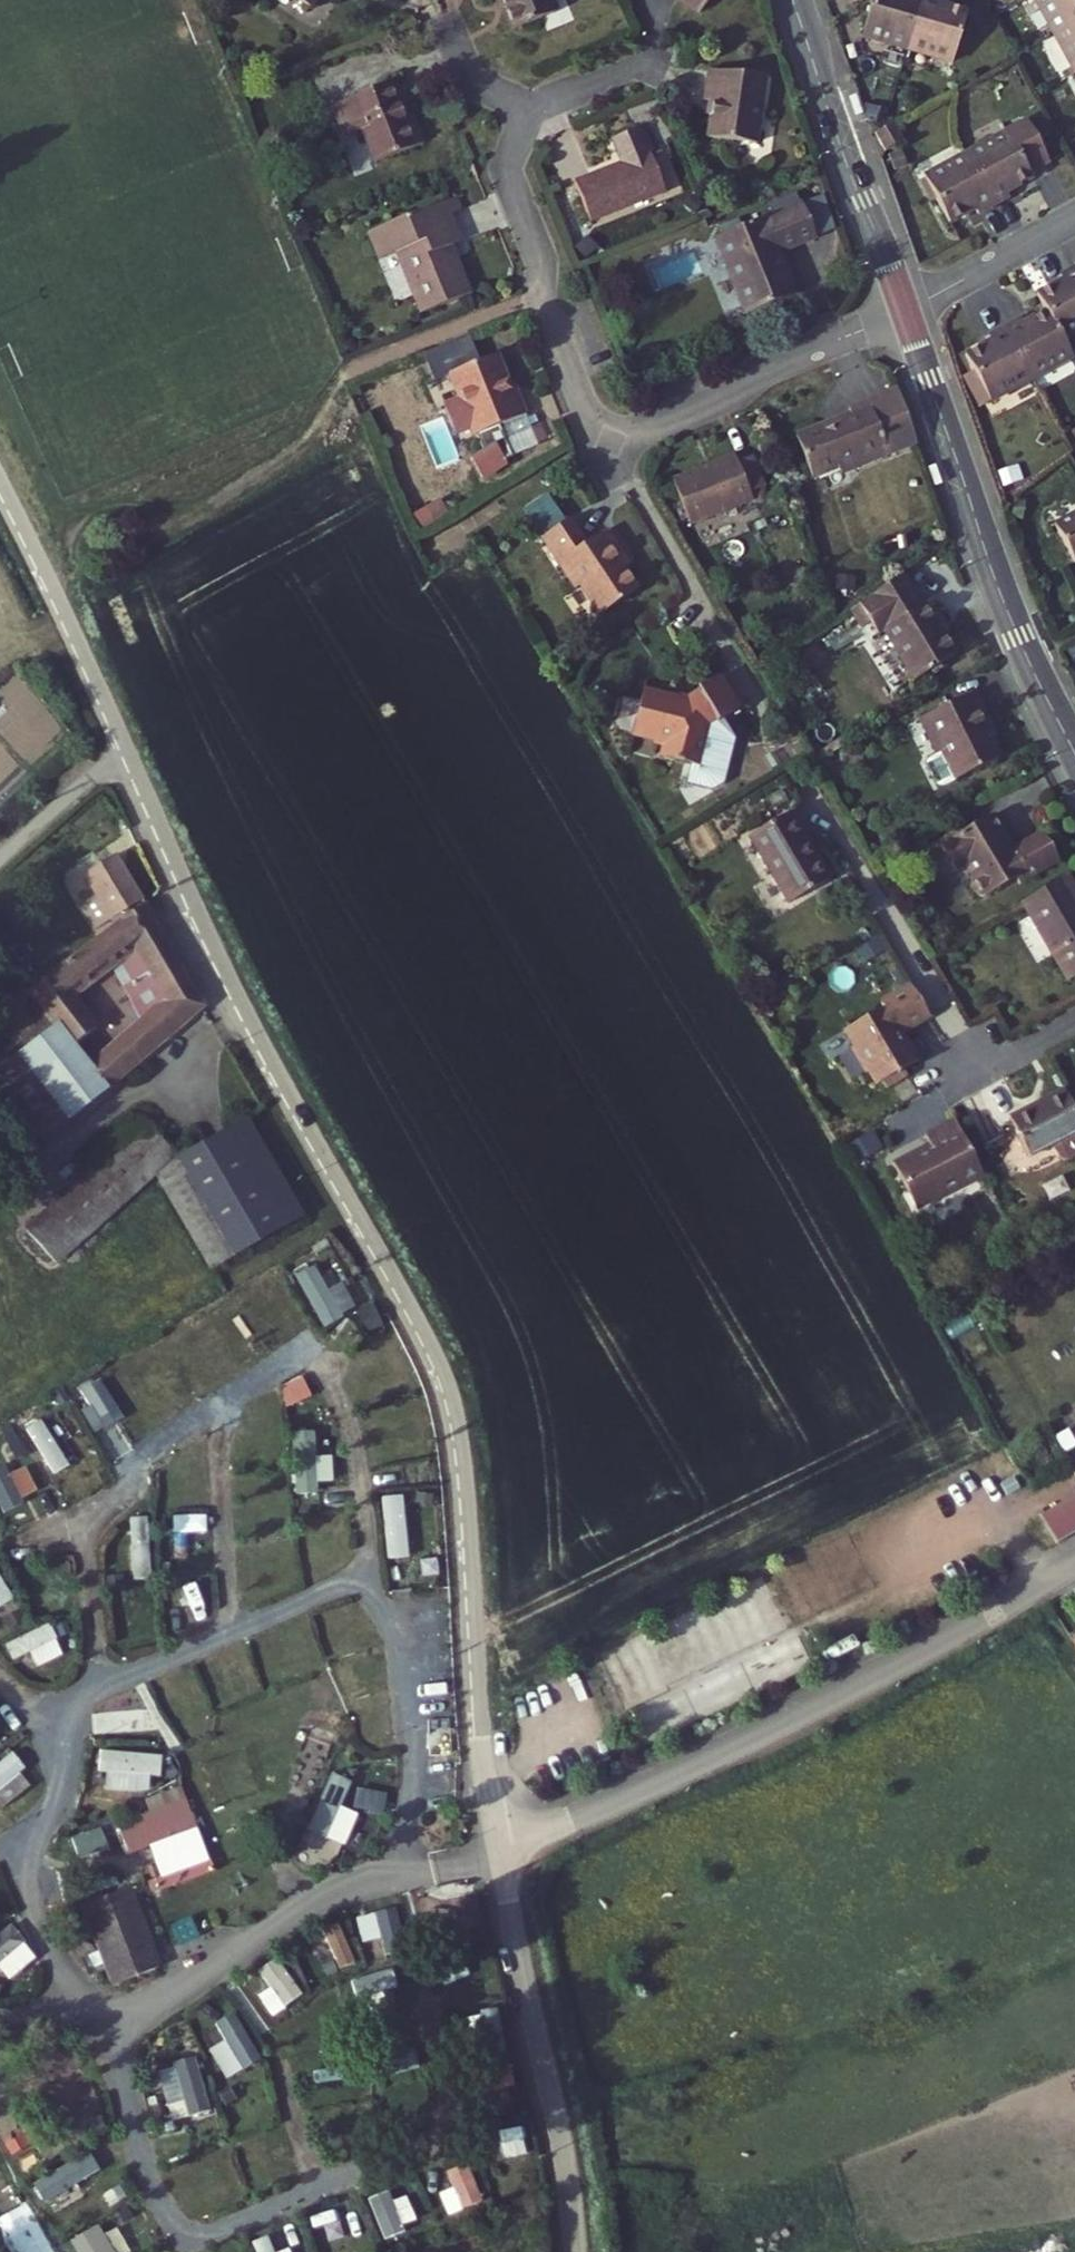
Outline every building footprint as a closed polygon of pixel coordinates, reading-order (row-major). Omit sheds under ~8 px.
[(549,0),(492,0),(497,13),(504,11),(518,44),(560,26),(549,0)] [(685,1),(682,6),(704,21),(718,0),(683,0),(685,1)] [(925,0),(877,0),(864,44),(907,57),(925,0)] [(963,18),(940,10),(942,3),(933,0),(925,0),(907,57),(948,69),(963,18)] [(1036,3),(1056,43),(1058,42),(1074,33),(1074,0),(1040,0),(1036,3)] [(1058,42),(1056,43),(1074,81),(1074,33),(1058,42)] [(757,153),(771,86),(732,78),(716,75),(710,106),(717,107),(710,144),(757,153)] [(414,120),(408,105),(412,104),(404,83),(342,107),(355,139),(371,132),(385,164),(432,145),(420,117),(414,120)] [(909,143),(899,125),(879,135),(889,153),(909,143)] [(1027,178),(1045,168),(1023,126),(965,157),(996,212),(1011,204),(1007,196),(1030,184),(1027,178)] [(675,198),(661,158),(663,157),(652,128),(619,141),(628,163),(581,182),(599,228),(675,198)] [(996,212),(965,157),(926,177),(952,226),(976,213),(979,220),(996,212)] [(472,210),(467,196),(455,200),(461,215),(472,210)] [(460,247),(472,242),(461,215),(455,200),(378,231),(389,259),(407,253),(433,312),(479,292),(460,247)] [(811,298),(800,272),(796,273),(789,257),(819,245),(805,211),(729,242),(760,318),(811,298)] [(1066,281),(1069,287),(1041,302),(1047,312),(1067,350),(1074,345),(1074,277),(1066,281)] [(1047,312),(1020,326),(1015,317),(1000,325),(1033,389),(1074,367),(1074,365),(1067,350),(1047,312)] [(1033,389),(1000,325),(984,333),(989,343),(965,356),(993,410),(1033,389)] [(516,407),(510,393),(499,364),(483,370),(473,345),(429,362),(439,387),(455,381),(476,435),(486,456),(482,463),(472,472),(476,476),(513,453),(505,430),(530,421),(524,404),(516,407)] [(524,404),(518,389),(510,393),(516,407),(524,404)] [(849,418),(795,439),(811,481),(830,473),(834,472),(841,475),(856,470),(860,463),(866,460),(868,465),(914,447),(895,395),(848,413),(849,418)] [(538,439),(530,421),(505,430),(513,453),(538,439)] [(542,450),(538,439),(513,453),(516,462),(542,450)] [(499,481),(512,464),(516,462),(513,453),(476,476),(489,489),(499,481)] [(750,491),(767,485),(754,453),(738,460),(736,454),(674,478),(690,522),(753,498),(750,491)] [(1050,523),(1069,560),(1074,557),(1074,510),(1050,523)] [(636,592),(615,556),(620,553),(608,532),(592,541),(577,516),(542,536),(573,589),(578,586),(595,616),(636,592)] [(954,659),(936,627),(941,624),(929,604),(919,609),(896,571),(853,600),(866,622),(876,637),(883,633),(898,661),(910,683),(954,659)] [(866,622),(853,600),(842,607),(855,628),(866,622)] [(723,712),(742,702),(722,669),(697,682),(700,689),(688,695),(663,688),(663,685),(660,682),(658,680),(643,677),(630,726),(668,736),(664,750),(691,757),(686,776),(711,783),(723,775),(734,732),(723,712)] [(1002,760),(992,741),(995,739),(971,696),(921,724),(939,759),(946,756),(961,783),(1002,760)] [(621,699),(612,730),(625,735),(635,704),(621,699)] [(830,884),(791,815),(749,840),(787,907),(830,884)] [(1013,890),(1053,868),(1036,837),(1003,854),(999,847),(993,850),(988,841),(995,837),(986,822),(935,850),(951,879),(961,875),(966,883),(963,884),(974,906),(1010,886),(1013,890)] [(999,847),(995,837),(988,841),(993,850),(999,847)] [(92,932),(143,900),(111,851),(79,871),(87,882),(87,887),(93,896),(75,909),(92,932)] [(1062,883),(1017,909),(1061,988),(1074,980),(1074,907),(1062,883)] [(116,1090),(211,1008),(195,983),(168,1006),(116,1050),(78,1004),(130,959),(139,969),(145,964),(161,987),(184,966),(145,904),(39,997),(61,1023),(116,1090)] [(1,917),(0,918),(0,949),(23,978),(40,963),(1,917)] [(168,1006),(195,983),(184,966),(161,987),(157,991),(168,1006)] [(913,1064),(898,1035),(925,1020),(907,989),(876,1006),(879,1012),(841,1032),(850,1049),(847,1051),(861,1077),(864,1075),(872,1088),(879,1084),(883,1092),(905,1080),(900,1071),(913,1064)] [(116,1090),(61,1023),(0,1075),(0,1088),(49,1146),(116,1090)] [(1059,1095),(1006,1122),(1027,1163),(1074,1139),(1074,1127),(1059,1095)] [(976,1176),(948,1121),(918,1136),(923,1146),(886,1165),(908,1210),(976,1176)] [(307,1225),(251,1127),(182,1160),(237,1264),(307,1225)] [(62,1271),(158,1186),(152,1175),(174,1164),(143,1131),(28,1230),(62,1271)] [(237,1264),(182,1160),(174,1164),(152,1175),(158,1186),(210,1280),(237,1264)] [(295,1276),(320,1330),(342,1320),(317,1266),(295,1276)] [(119,1443),(111,1423),(123,1419),(118,1404),(100,1410),(93,1390),(78,1395),(98,1450),(119,1443)] [(43,1467),(59,1459),(47,1435),(63,1427),(52,1405),(20,1422),(43,1467)] [(7,1473),(4,1466),(0,1467),(0,1510),(37,1498),(27,1467),(7,1473)] [(383,1497),(385,1561),(407,1560),(405,1496),(383,1497)] [(1037,1520),(1052,1549),(1072,1539),(1074,1537),(1074,1499),(1037,1520)] [(149,1579),(147,1519),(131,1519),(134,1580),(149,1579)] [(164,1565),(193,1566),(194,1531),(165,1529),(164,1565)] [(15,1600),(0,1578),(0,1610),(15,1600)] [(4,1644),(11,1661),(30,1653),(37,1668),(63,1657),(49,1625),(4,1644)] [(25,1768),(11,1752),(0,1761),(0,1791),(25,1768)] [(150,1777),(161,1777),(162,1754),(98,1752),(98,1771),(105,1771),(105,1792),(149,1794),(150,1777)] [(147,1848),(198,1829),(187,1800),(136,1820),(147,1848)] [(147,1848),(136,1820),(110,1830),(120,1858),(147,1848)] [(161,1967),(130,1889),(81,1908),(112,1987),(161,1967)] [(0,1934),(0,1965),(26,1946),(12,1926),(0,1934)] [(216,2023),(225,2043),(210,2050),(224,2081),(260,2065),(237,2014),(216,2023)] [(167,2028),(171,2040),(157,2044),(167,2078),(200,2069),(186,2022),(167,2028)] [(209,2096),(163,2109),(167,2126),(213,2113),(209,2096)] [(57,2203),(75,2192),(63,2173),(45,2183),(57,2203)] [(462,2182),(437,2196),(448,2216),(473,2203),(462,2182)] [(124,2248),(114,2223),(68,2241),(72,2251),(115,2251),(124,2248)]
